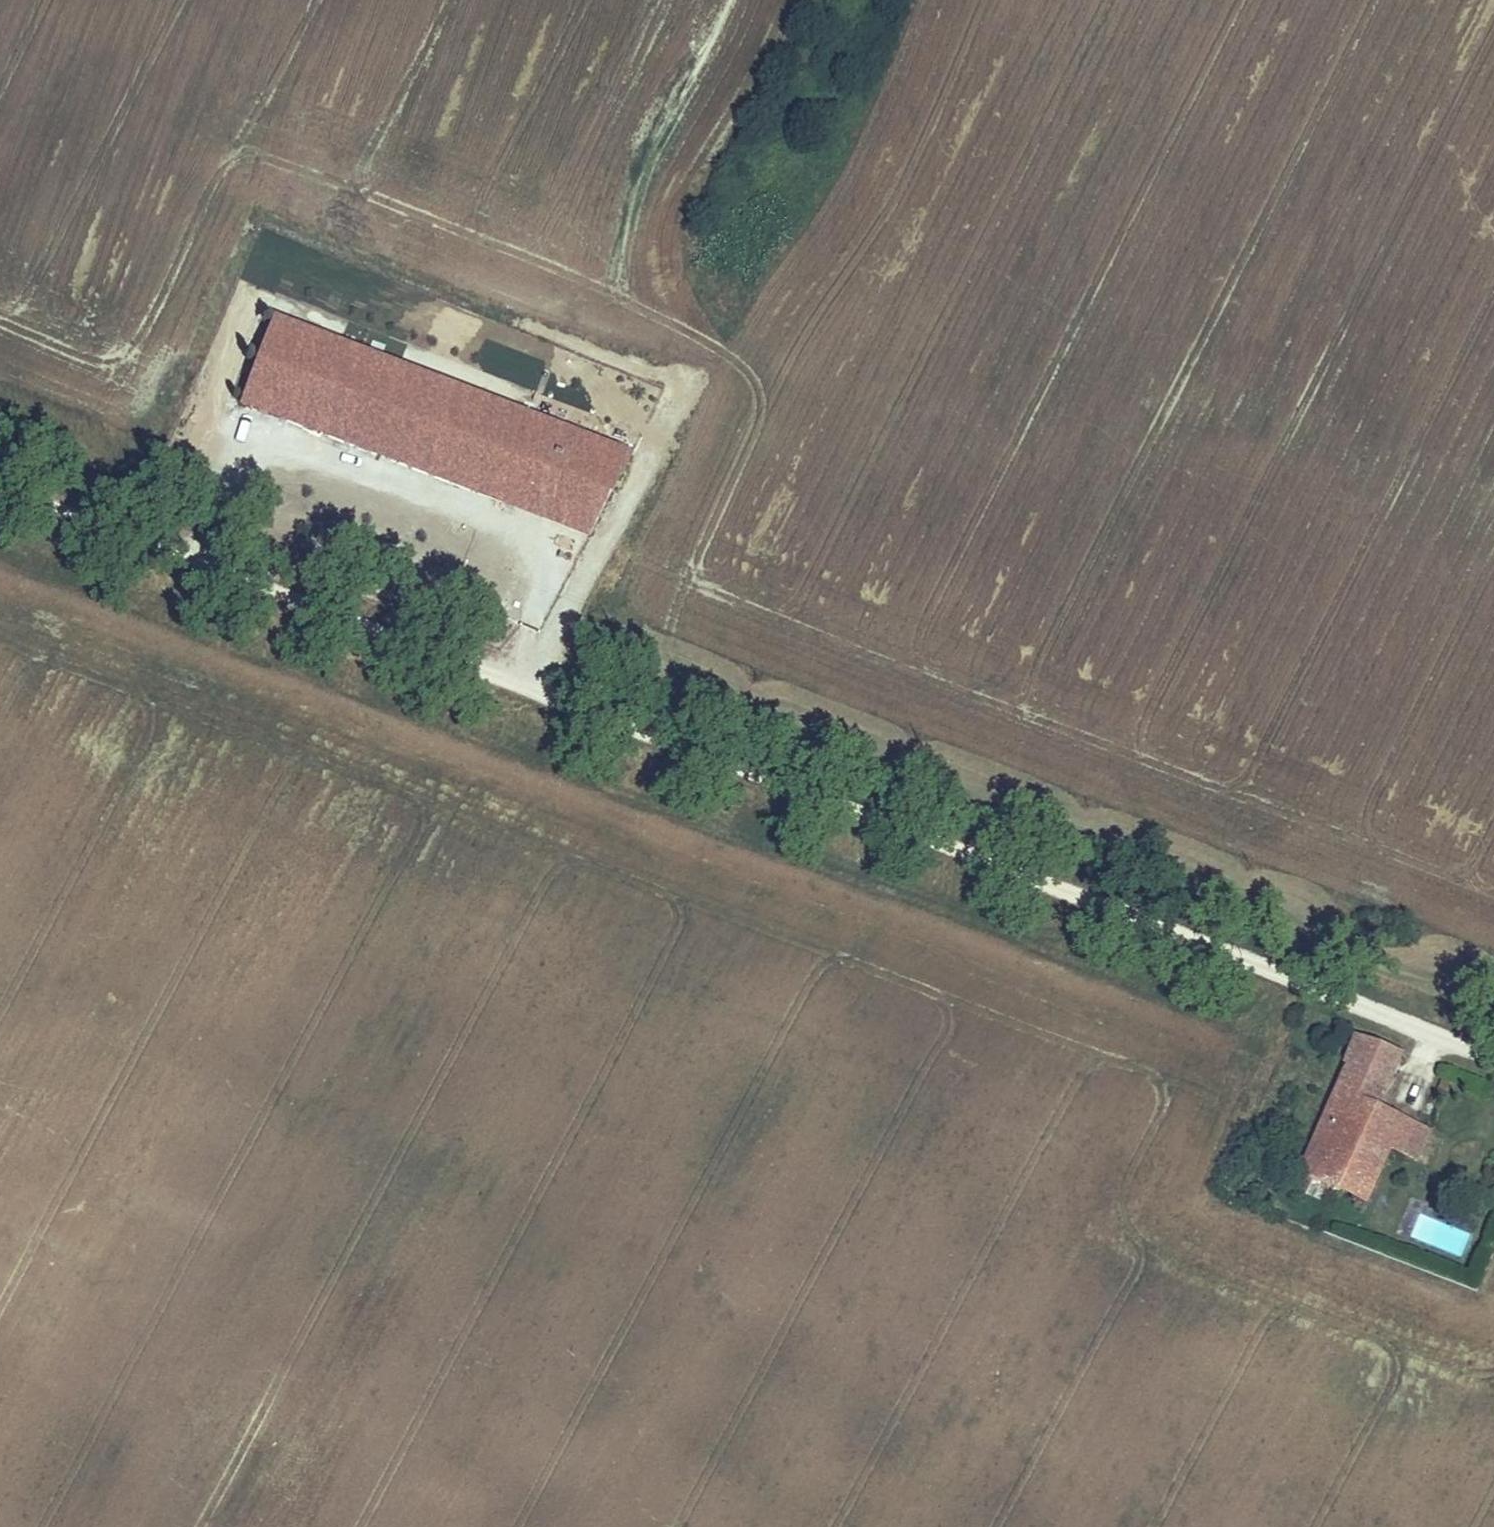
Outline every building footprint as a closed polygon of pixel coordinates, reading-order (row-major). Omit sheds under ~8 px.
[(272,313),(238,404),(463,488),(497,398),(272,313)] [(632,451),(497,398),(463,488),(492,500),(501,478),(547,496),(538,519),(586,538),(632,451)] [(501,478),(492,500),(538,519),(547,496),(501,478)] [(1381,1109),(1405,1055),(1355,1035),(1342,1064),(1346,1066),(1298,1175),(1340,1193),(1381,1109)] [(1452,1084),(1441,1079),(1438,1089),(1448,1092),(1452,1084)] [(1381,1109),(1340,1193),(1369,1207),(1393,1152),(1376,1144),(1390,1113),(1381,1109)] [(1433,1132),(1390,1113),(1376,1144),(1393,1152),(1421,1163),(1433,1132)]
